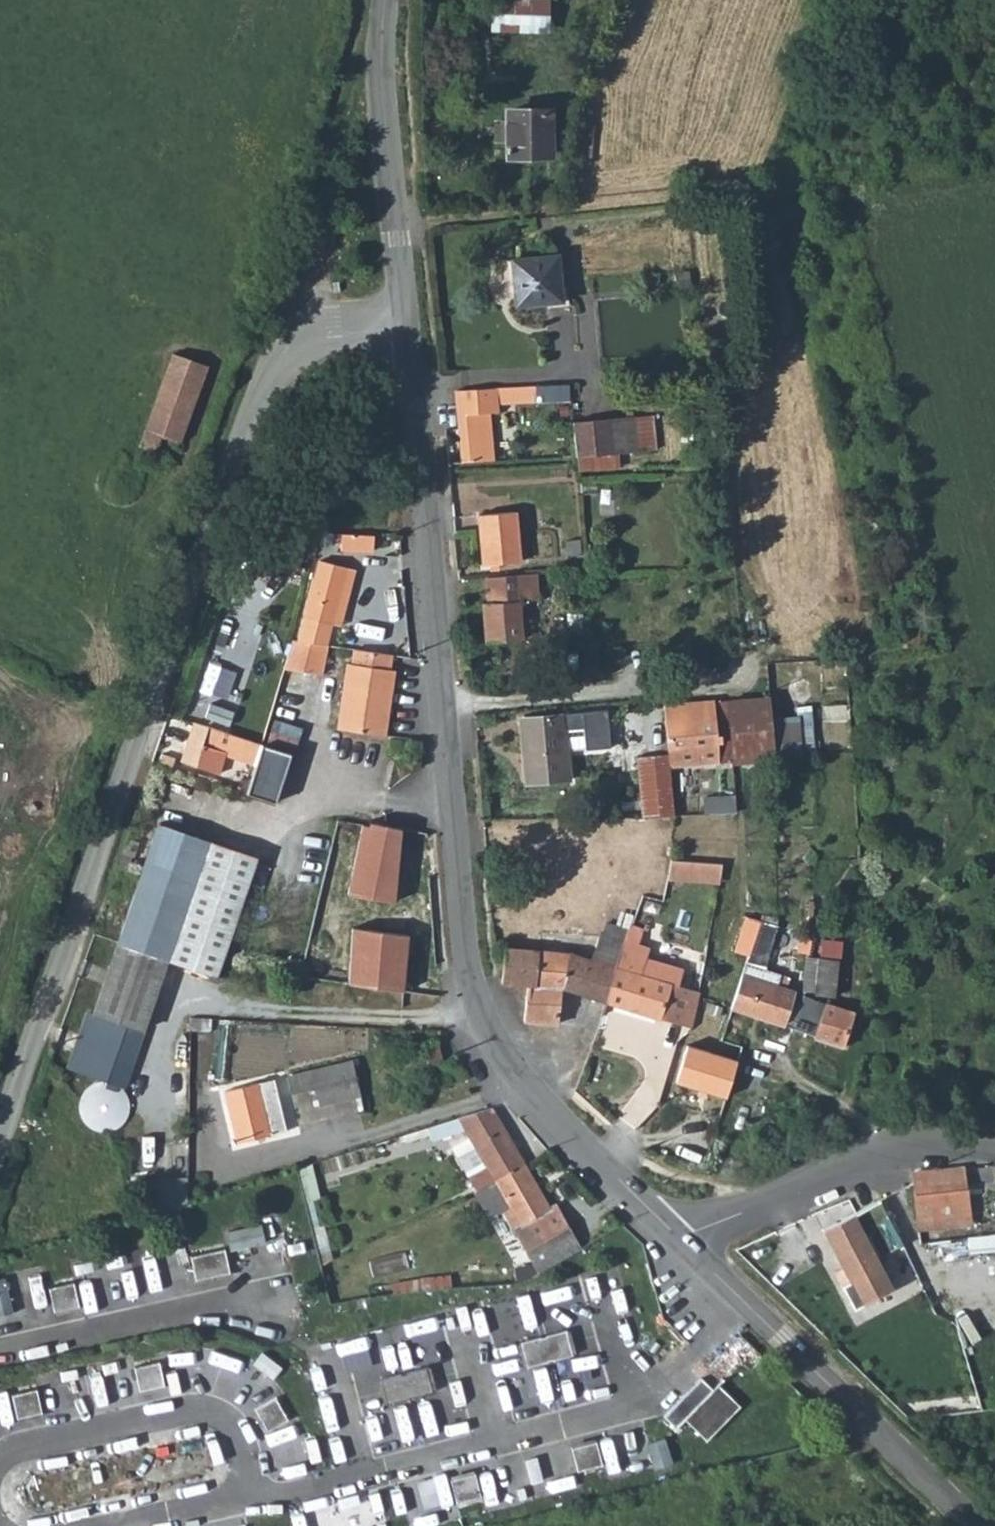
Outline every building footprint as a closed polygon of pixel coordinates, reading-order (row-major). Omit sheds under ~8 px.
[(529,0),(494,0),(492,30),(527,31),(529,0)] [(551,112),(507,111),(507,156),(551,156),(551,112)] [(560,255),(513,259),(518,307),(565,302),(560,255)] [(172,354),(138,446),(171,459),(206,367),(172,354)] [(462,414),(464,463),(493,461),(491,413),(500,412),(500,403),(496,403),(496,386),(461,388),(462,414)] [(529,400),(528,386),(496,386),(496,403),(500,403),(530,402),(529,400)] [(538,395),(538,386),(528,386),(529,400),(538,395)] [(612,421),(573,424),(577,457),(614,455),(612,421)] [(518,513),(481,516),(485,565),(521,562),(518,513)] [(376,537),(346,534),(344,550),(384,555),(386,538),(376,537)] [(581,541),(568,542),(568,556),(582,554),(581,541)] [(284,670),(321,676),(326,644),(327,644),(333,625),(333,624),(350,569),(322,560),(306,617),(299,640),(294,639),(284,670)] [(350,569),(333,624),(341,627),(358,571),(350,569)] [(540,600),(538,574),(490,578),(492,603),(487,604),(490,642),(525,640),(522,601),(540,600)] [(386,738),(398,674),(392,673),(395,656),(360,650),(357,667),(352,665),(341,730),(386,738)] [(771,699),(729,702),(734,765),(775,762),(771,699)] [(664,707),(668,749),(669,755),(669,768),(734,765),(729,702),(716,703),(715,703),(664,707)] [(615,712),(566,715),(568,731),(584,731),(587,751),(619,749),(615,712)] [(566,715),(522,719),(528,785),(572,781),(568,731),(566,715)] [(276,718),(270,740),(297,748),(303,725),(276,718)] [(226,755),(256,766),(262,745),(262,744),(212,727),(193,721),(189,734),(206,739),(199,765),(221,771),(226,755)] [(206,739),(189,734),(180,760),(199,765),(206,739)] [(252,779),(248,794),(277,802),(286,774),(292,753),(262,745),(256,766),(252,779)] [(636,756),(640,817),(673,816),(669,768),(669,755),(636,756)] [(237,774),(233,788),(248,794),(252,779),(237,774)] [(735,793),(706,796),(707,811),(736,808),(735,793)] [(254,853),(157,819),(89,1013),(82,1011),(63,1064),(102,1078),(100,1084),(111,1087),(113,1082),(120,1084),(138,1032),(136,1031),(163,955),(212,972),(254,853)] [(365,823),(343,892),(389,900),(403,832),(365,823)] [(673,871),(722,874),(723,863),(673,860),(673,862),(673,871)] [(766,963),(778,928),(762,922),(750,958),(766,963)] [(674,1023),(692,1028),(699,992),(681,987),(686,971),(663,964),(659,980),(643,975),(648,959),(651,948),(639,945),(643,930),(632,927),(628,941),(609,1004),(674,1023)] [(346,932),(342,987),(398,990),(401,936),(346,932)] [(565,989),(609,1004),(628,941),(601,933),(592,960),(570,954),(540,952),(537,986),(530,986),(526,1022),(560,1026),(565,989)] [(503,984),(530,986),(537,986),(540,952),(506,949),(503,984)] [(841,961),(821,958),(816,994),(837,997),(841,961)] [(663,964),(648,959),(643,975),(659,980),(663,964)] [(760,981),(744,975),(732,1009),(782,1025),(794,993),(778,988),(782,976),(764,970),(760,981)] [(792,1029),(815,1036),(827,1003),(806,995),(792,1029)] [(854,1013),(827,1003),(815,1036),(814,1038),(845,1048),(854,1013)] [(677,1082),(727,1098),(739,1061),(688,1046),(677,1082)] [(361,1097),(353,1062),(288,1076),(291,1095),(317,1089),(321,1106),(361,1097)] [(288,1131),(275,1080),(226,1091),(238,1143),(288,1131)] [(479,1180),(484,1187),(495,1180),(524,1164),(492,1108),(437,1125),(440,1136),(448,1134),(466,1128),(488,1168),(483,1171),(479,1180)] [(513,1228),(539,1275),(583,1249),(558,1204),(550,1209),(524,1164),(495,1180),(520,1225),(513,1228)] [(916,1194),(969,1190),(967,1169),(914,1175),(916,1194)] [(161,1175),(160,1201),(188,1202),(189,1175),(161,1175)] [(920,1227),(972,1222),(969,1190),(916,1194),(920,1227)] [(881,1201),(825,1229),(852,1282),(842,1287),(855,1311),(892,1291),(878,1260),(888,1255),(905,1247),(881,1201)] [(231,1248),(268,1240),(264,1221),(227,1228),(231,1248)] [(228,1248),(194,1255),(198,1273),(205,1271),(207,1278),(225,1273),(224,1268),(232,1266),(228,1248)] [(973,1250),(976,1278),(986,1276),(983,1249),(973,1250)] [(408,1251),(373,1256),(375,1274),(411,1268),(408,1251)] [(891,1260),(888,1255),(878,1260),(892,1291),(905,1283),(893,1259),(891,1260)] [(75,1281),(50,1287),(54,1303),(60,1302),(62,1309),(74,1306),(73,1299),(79,1298),(75,1281)] [(519,1294),(490,1298),(494,1328),(523,1324),(519,1294)] [(415,1351),(446,1343),(439,1313),(407,1321),(415,1351)] [(552,1358),(557,1356),(558,1361),(570,1357),(569,1352),(577,1350),(574,1338),(566,1340),(564,1334),(551,1337),(553,1342),(548,1343),(546,1338),(535,1342),(536,1348),(528,1350),(531,1362),(539,1360),(541,1366),(553,1362),(552,1358)] [(161,1362),(136,1368),(139,1383),(146,1382),(147,1389),(159,1387),(157,1379),(164,1378),(161,1362)] [(411,1395),(416,1393),(417,1398),(429,1394),(428,1389),(436,1387),(432,1375),(425,1376),(424,1370),(411,1374),(412,1378),(407,1380),(406,1375),(393,1378),(395,1384),(387,1386),(390,1398),(398,1396),(400,1402),(412,1399),(411,1395)] [(97,1372),(99,1395),(119,1394),(117,1371),(97,1372)] [(746,1407),(724,1384),(716,1391),(705,1380),(668,1416),(680,1429),(690,1420),(711,1442),(746,1407)] [(37,1389),(12,1395),(16,1411),(22,1410),(24,1418),(36,1415),(35,1407),(41,1406),(37,1389)] [(281,1398),(266,1406),(269,1411),(262,1416),(268,1427),(276,1423),(279,1428),(293,1420),(281,1398)] [(434,1405),(437,1425),(459,1422),(456,1402),(434,1405)] [(408,1404),(380,1410),(387,1440),(414,1434),(408,1404)] [(632,1432),(604,1441),(613,1473),(642,1465),(632,1432)] [(580,1458),(584,1474),(610,1467),(605,1451),(599,1453),(597,1445),(585,1448),(587,1456),(580,1458)] [(458,1490),(463,1506),(487,1499),(483,1484),(477,1485),(475,1477),(463,1480),(465,1488),(458,1490)] [(310,1519),(312,1525),(377,1525),(370,1503),(310,1519)]
